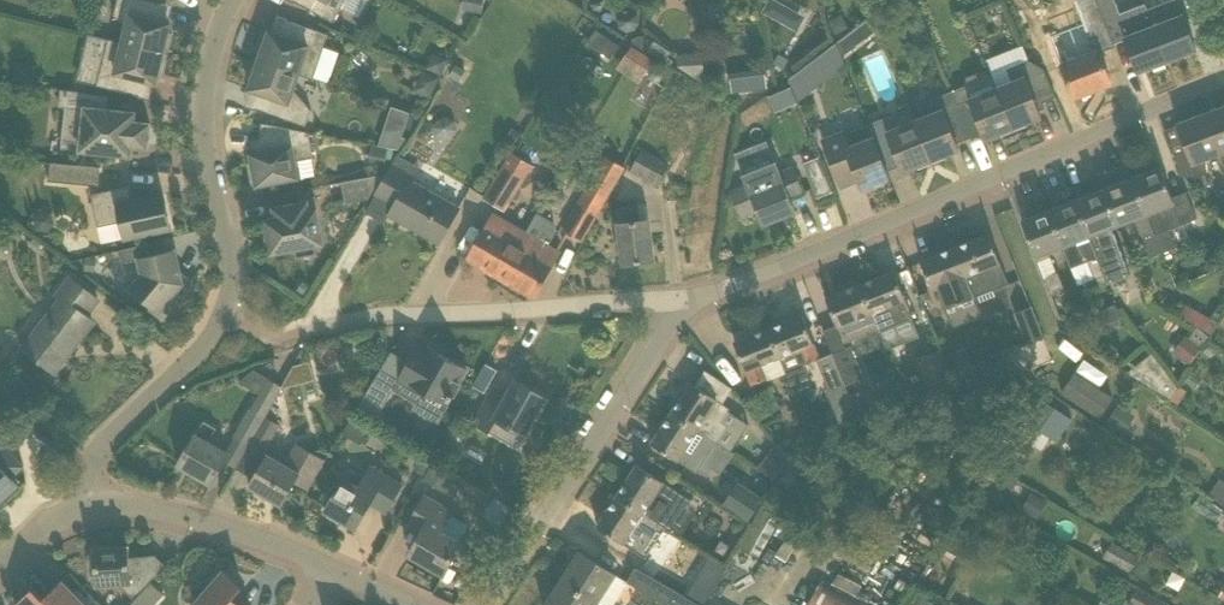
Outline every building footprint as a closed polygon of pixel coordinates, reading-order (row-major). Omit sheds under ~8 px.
[(173,34),(169,33),(171,23),(160,21),(164,4),(146,0),(118,0),(114,15),(127,27),(123,42),(168,54),(173,34)] [(334,23),(347,0),(296,0),(295,1),(334,23)] [(482,13),(485,0),(464,0),(462,10),(482,13)] [(591,4),(594,10),(602,10),(605,4),(603,0),(593,0),(591,4)] [(779,1),(777,0),(769,0),(762,12),(770,16),(779,1)] [(1098,0),(1075,0),(1087,31),(1073,36),(1081,57),(1062,64),(1075,97),(1112,83),(1100,52),(1116,46),(1105,19),(1098,0)] [(1148,10),(1168,61),(1197,50),(1183,14),(1182,14),(1177,0),(1171,0),(1157,5),(1148,10)] [(1121,20),(1127,36),(1141,72),(1168,61),(1148,10),(1121,20)] [(640,23),(638,15),(631,11),(622,13),(618,20),(620,28),(627,32),(635,30),(640,23)] [(849,27),(842,14),(829,21),(836,34),(849,27)] [(837,43),(838,44),(843,56),(879,29),(873,15),(837,43)] [(267,40),(263,39),(256,58),(299,74),(313,79),(329,34),(287,19),(281,35),(270,31),(267,40)] [(587,43),(612,59),(620,46),(596,30),(587,43)] [(646,50),(645,35),(640,36),(634,39),(632,42),(645,51),(646,50)] [(98,85),(141,96),(145,79),(156,82),(159,73),(163,74),(168,54),(123,42),(108,39),(98,85)] [(675,61),(669,57),(672,52),(655,40),(647,51),(671,67),(675,61)] [(846,67),(843,56),(838,44),(791,79),(800,102),(846,67)] [(315,75),(330,81),(341,50),(326,45),(315,75)] [(626,74),(640,50),(633,45),(618,69),(626,74)] [(640,50),(626,74),(640,83),(655,59),(640,50)] [(707,85),(704,52),(677,54),(678,65),(707,85)] [(427,69),(443,75),(449,60),(434,53),(427,69)] [(780,53),(774,63),(784,69),(790,59),(780,53)] [(256,108),(307,126),(312,110),(294,89),(299,74),(256,58),(249,78),(253,79),(250,89),(261,92),(256,108)] [(1038,106),(1057,98),(1044,68),(1030,60),(1008,69),(1013,82),(998,88),(1015,130),(1028,125),(1027,122),(1042,116),(1038,106)] [(467,70),(458,64),(450,76),(459,82),(467,70)] [(732,90),(768,88),(767,70),(731,73),(732,90)] [(423,71),(415,91),(431,97),(440,78),(423,71)] [(1000,133),(1001,136),(1015,130),(998,88),(977,96),(965,86),(952,91),(957,105),(968,132),(981,127),(985,139),(1000,133)] [(82,92),(62,89),(60,106),(66,107),(80,108),(80,107),(82,92)] [(933,163),(946,158),(945,155),(960,149),(955,137),(968,132),(957,105),(952,91),(931,99),(930,115),(916,121),(933,163)] [(1220,154),(1223,153),(1223,106),(1205,113),(1220,154)] [(136,112),(86,107),(80,107),(80,108),(66,107),(62,147),(81,149),(81,150),(132,155),(132,146),(148,148),(151,123),(135,121),(136,112)] [(1184,173),(1191,180),(1208,173),(1207,159),(1220,154),(1205,113),(1178,123),(1187,148),(1175,153),(1184,173)] [(918,166),(919,169),(933,163),(916,121),(901,127),(890,116),(869,124),(886,165),(898,160),(903,172),(918,166)] [(457,130),(455,121),(448,117),(439,119),(434,127),(437,135),(444,140),(453,138),(457,130)] [(314,156),(309,132),(263,123),(259,140),(262,152),(252,154),(254,163),(250,164),(253,183),(257,182),(258,184),(298,177),(295,160),(314,156)] [(875,186),(884,183),(883,180),(890,177),(886,165),(869,124),(824,142),(840,183),(858,176),(862,188),(874,183),(875,186)] [(517,142),(522,133),(513,127),(508,136),(517,142)] [(399,149),(406,138),(403,137),(389,132),(384,146),(399,149)] [(389,149),(373,145),(369,165),(385,168),(389,149)] [(643,148),(631,170),(659,186),(671,164),(643,148)] [(514,153),(512,152),(485,195),(506,208),(533,165),(514,153)] [(399,155),(378,192),(396,203),(390,214),(441,242),(460,209),(411,181),(420,167),(399,155)] [(809,177),(824,171),(819,157),(803,163),(809,177)] [(51,162),(49,180),(99,184),(101,167),(51,162)] [(791,198),(804,192),(794,167),(780,172),(778,167),(776,162),(744,175),(748,185),(731,192),(741,216),(757,210),(763,225),(796,212),(791,198)] [(1173,197),(1161,167),(1134,177),(1163,252),(1177,247),(1170,229),(1197,218),(1187,191),(1173,197)] [(369,198),(384,174),(342,182),(346,203),(369,198)] [(1150,257),(1163,252),(1134,177),(1105,189),(1119,224),(1134,218),(1150,257)] [(123,222),(127,239),(172,229),(164,193),(133,200),(130,186),(92,194),(99,227),(123,222)] [(1131,274),(1112,227),(1119,224),(1105,189),(1076,200),(1105,275),(1108,283),(1131,274)] [(600,209),(582,198),(563,229),(583,240),(600,209)] [(1064,246),(1064,245),(1072,268),(1090,260),(1097,278),(1105,275),(1076,200),(1050,210),(1064,246)] [(269,230),(266,231),(268,243),(271,242),(273,253),(295,249),(297,258),(318,254),(316,245),(323,243),(317,210),(310,212),(308,202),(275,208),(277,218),(267,220),(269,230)] [(625,264),(655,259),(650,219),(641,221),(639,205),(618,207),(620,223),(619,224),(625,264)] [(1037,256),(1038,255),(1050,251),(1064,246),(1050,210),(1023,220),(1037,256)] [(494,213),(468,258),(501,277),(527,232),(521,228),(494,213)] [(535,296),(561,251),(550,245),(558,231),(555,223),(538,214),(527,232),(501,277),(535,296)] [(989,233),(955,247),(975,296),(1007,283),(1008,283),(989,233)] [(150,255),(148,244),(120,250),(122,258),(127,263),(139,260),(142,275),(130,289),(160,313),(190,277),(189,276),(187,279),(182,274),(176,249),(150,255)] [(955,247),(921,260),(933,289),(938,287),(947,310),(976,298),(975,296),(955,247)] [(96,272),(98,259),(87,258),(85,271),(96,272)] [(911,314),(895,270),(860,284),(878,328),(879,331),(913,317),(911,314)] [(1046,277),(1053,295),(1066,290),(1059,272),(1046,277)] [(24,348),(55,371),(69,353),(68,352),(91,321),(92,322),(93,321),(86,316),(99,299),(71,277),(56,296),(61,300),(24,348)] [(827,297),(837,324),(838,326),(839,326),(845,341),(878,328),(860,284),(827,297)] [(1017,311),(1029,343),(1043,338),(1031,306),(1017,311)] [(804,365),(818,359),(820,358),(814,344),(815,343),(803,314),(769,328),(780,358),(785,372),(791,385),(809,378),(804,365)] [(780,358),(769,328),(735,341),(746,370),(747,370),(753,385),(785,372),(780,358)] [(1173,353),(1189,365),(1202,347),(1186,335),(1173,353)] [(837,362),(845,382),(846,385),(864,377),(852,346),(834,353),(837,362)] [(417,347),(394,387),(421,403),(417,410),(439,423),(461,384),(459,383),(468,368),(430,347),(427,353),(417,347)] [(965,348),(946,356),(953,374),(972,366),(965,348)] [(1153,353),(1130,372),(1171,398),(1180,386),(1153,353)] [(941,356),(918,366),(928,387),(951,377),(941,356)] [(1100,418),(1114,396),(1076,371),(1061,393),(1100,418)] [(283,385),(269,377),(251,408),(234,436),(250,445),(266,416),(282,390),(281,389),(283,385)] [(375,381),(358,408),(376,419),(392,392),(375,381)] [(547,398),(517,381),(504,403),(491,396),(475,423),(496,435),(518,448),(526,434),(547,398)] [(718,441),(727,426),(721,422),(731,408),(723,403),(709,393),(692,382),(672,412),(718,441)] [(846,385),(845,382),(827,389),(840,421),(858,415),(846,385)] [(742,400),(752,413),(778,400),(772,387),(742,400)] [(872,391),(853,398),(860,415),(878,408),(872,391)] [(1046,402),(1032,423),(1057,439),(1071,418),(1046,402)] [(916,403),(903,424),(923,437),(936,415),(916,403)] [(1119,404),(1106,423),(1124,434),(1136,415),(1119,404)] [(678,460),(698,473),(718,441),(672,412),(652,443),(678,460)] [(250,445),(263,453),(280,424),(266,416),(250,445)] [(212,483),(225,460),(228,453),(209,442),(217,428),(205,421),(197,435),(196,435),(179,464),(212,483)] [(917,442),(886,426),(868,460),(900,476),(917,442)] [(453,460),(461,445),(447,438),(439,453),(453,460)] [(21,487),(0,464),(12,454),(0,442),(0,506),(21,487)] [(250,486),(282,504),(295,481),(309,489),(326,460),(297,443),(285,464),(268,454),(250,486)] [(775,479),(792,457),(776,445),(760,468),(775,479)] [(417,471),(423,475),(430,464),(418,457),(414,464),(417,471)] [(455,476),(433,463),(423,479),(445,492),(455,476)] [(664,482),(638,465),(618,495),(644,512),(681,536),(697,512),(687,506),(691,500),(663,482),(664,482)] [(371,503),(386,512),(402,484),(372,467),(360,488),(344,479),(326,510),(356,528),(371,503)] [(748,522),(764,497),(738,480),(722,505),(748,522)] [(1223,505),(1223,481),(1213,498),(1223,505)] [(1023,500),(1029,491),(1018,483),(1011,493),(1023,500)] [(891,492),(883,487),(867,516),(875,520),(891,492)] [(1039,519),(1049,501),(1032,491),(1022,510),(1039,519)] [(618,495),(598,526),(624,543),(624,542),(637,551),(647,536),(634,528),(644,512),(618,495)] [(467,523),(451,515),(452,512),(425,496),(410,523),(423,531),(410,553),(444,573),(461,543),(460,543),(468,528),(467,523)] [(752,571),(783,516),(762,504),(732,560),(752,571)] [(732,531),(737,535),(744,534),(747,529),(747,523),(741,519),(735,520),(731,525),(732,531)] [(1113,542),(1104,558),(1132,573),(1141,557),(1113,542)] [(131,558),(130,552),(130,546),(95,549),(96,555),(90,555),(92,575),(97,575),(98,585),(133,583),(142,592),(166,566),(156,556),(131,558)] [(629,582),(628,581),(616,574),(581,551),(563,580),(601,604),(615,604),(629,582)] [(675,570),(653,558),(645,570),(668,583),(675,570)] [(712,588),(725,568),(713,560),(699,579),(712,588)] [(881,564),(876,573),(899,587),(904,577),(881,564)] [(636,567),(628,581),(629,582),(669,604),(702,604),(636,567)] [(235,597),(245,586),(224,569),(195,602),(198,604),(244,604),(235,597)] [(16,604),(88,604),(63,579),(44,598),(34,587),(16,604)] [(563,580),(546,604),(601,604),(563,580)] [(824,580),(811,604),(871,604),(824,580)] [(1129,604),(1168,604),(1137,588),(1129,604)] [(933,597),(918,591),(914,601),(917,602),(915,604),(930,604),(933,597)]
